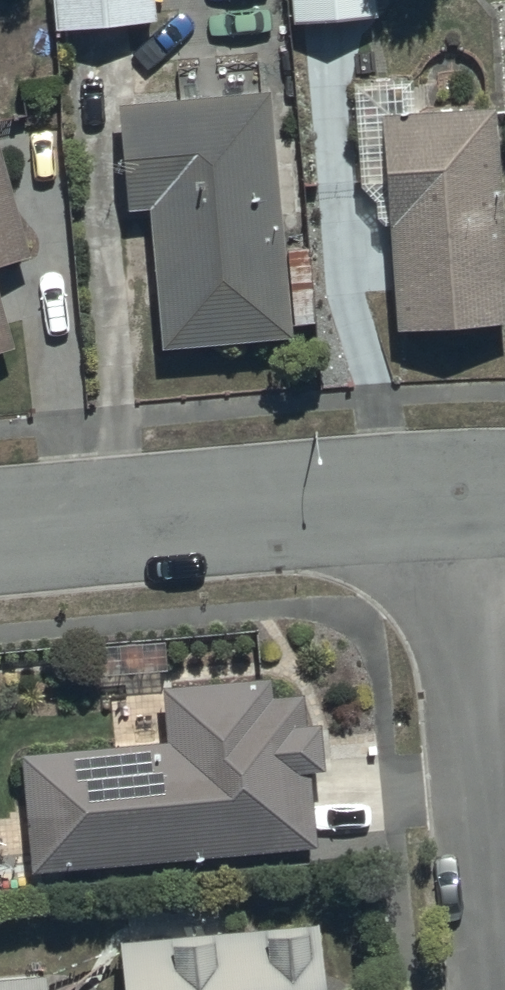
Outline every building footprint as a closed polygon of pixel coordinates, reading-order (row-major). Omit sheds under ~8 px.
[(55,40),(155,28),(152,0),(50,0),(55,40)] [(291,29),(376,23),(374,0),(289,0),(291,29)] [(492,119),(414,125),(410,87),(353,92),(361,184),(383,183),(396,340),(504,330),(504,270),(492,119)] [(270,101),(116,114),(122,220),(151,218),(159,357),(293,350),(291,333),(313,331),(307,251),(282,253),(270,101)] [(0,164),(0,272),(29,264),(0,164)] [(13,357),(0,312),(0,361),(13,357)] [(20,763),(32,879),(315,856),(309,784),(322,783),(318,734),(304,735),(302,706),(269,709),(267,686),(161,694),(166,751),(20,763)] [(118,951),(122,989),(322,989),(317,933),(118,951)]
